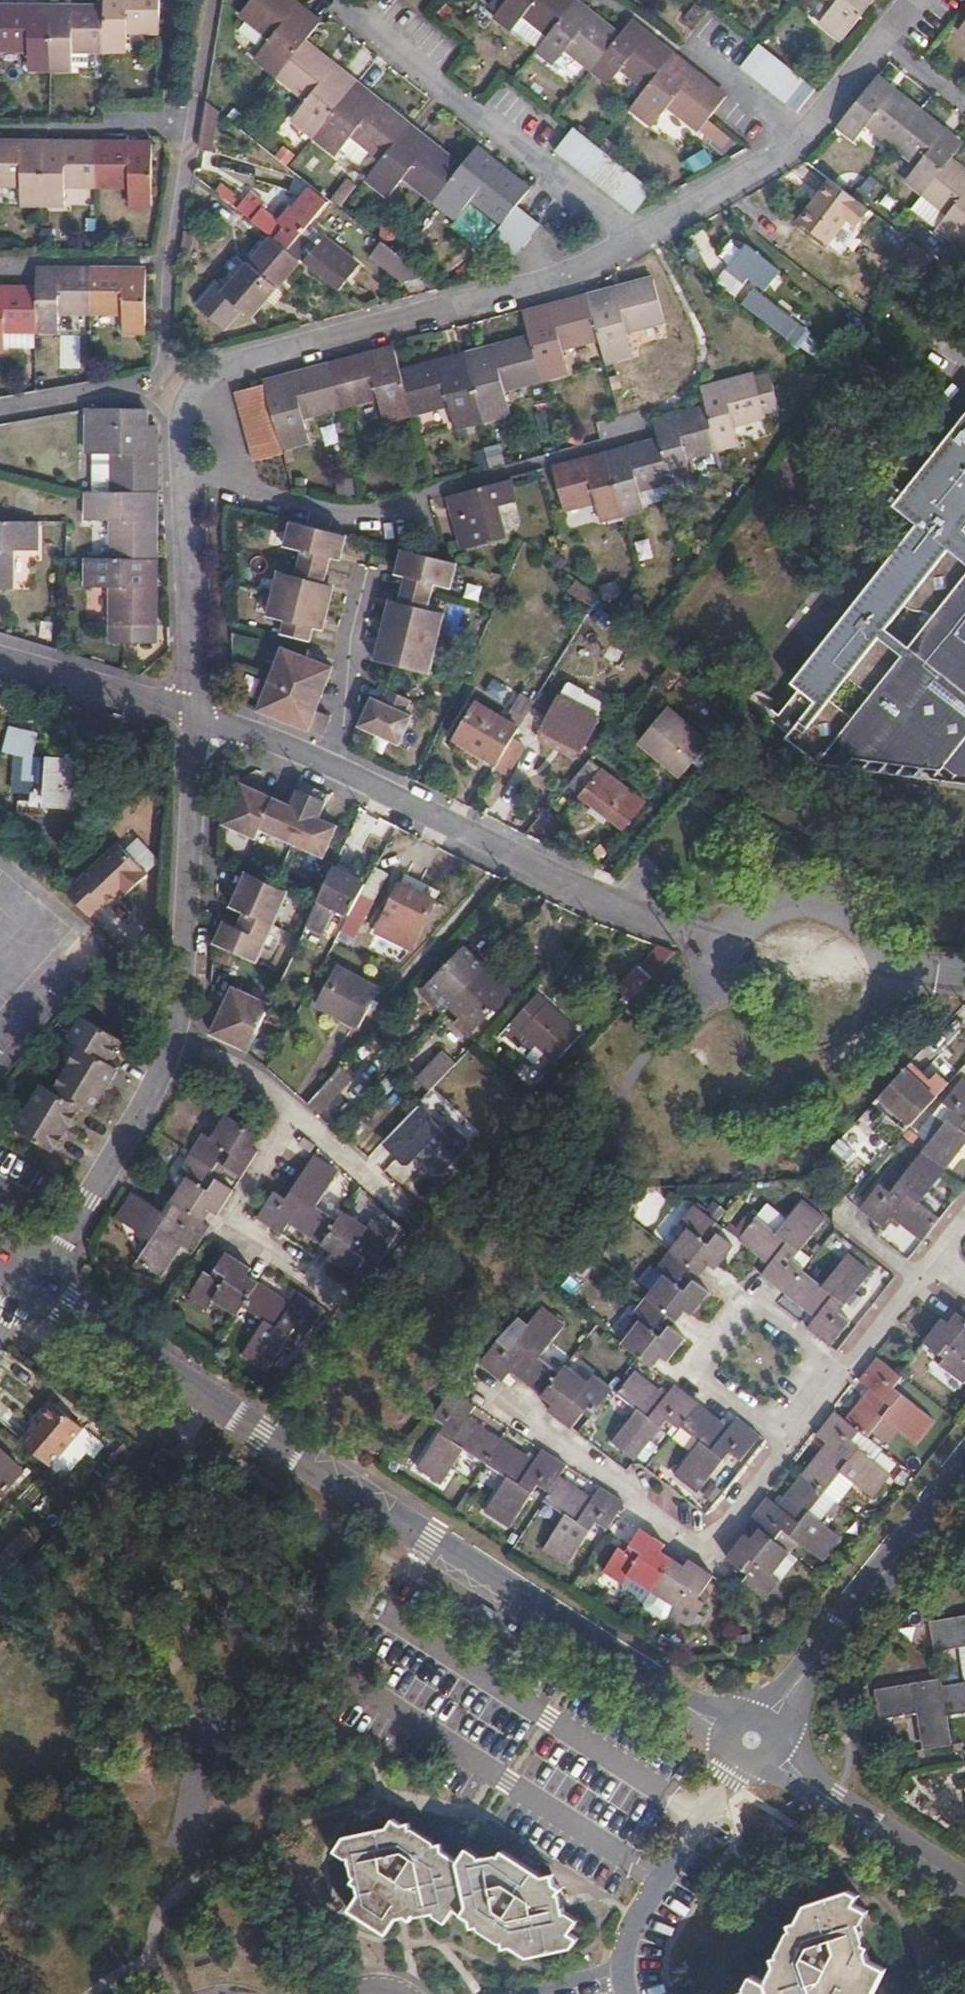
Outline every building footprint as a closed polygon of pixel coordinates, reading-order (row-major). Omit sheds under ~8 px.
[(105,51),(126,51),(127,32),(160,33),(161,0),(105,0),(105,8),(105,51)] [(290,0),(251,0),(239,15),(270,40),(255,59),(277,76),(304,43),(320,23),(290,0)] [(575,3),(571,0),(508,0),(494,17),(512,31),(514,29),(524,17),(548,37),(575,3)] [(833,5),(818,23),(842,42),(876,0),(827,0),(833,5)] [(566,51),(591,71),(618,38),(575,3),(548,37),(538,49),(536,52),(553,65),(566,51)] [(702,12),(695,7),(685,19),(692,25),(702,12)] [(50,71),(51,8),(0,8),(0,52),(28,51),(28,71),(50,71)] [(51,8),(50,71),(72,71),(72,52),(105,51),(105,8),(51,8)] [(514,29),(538,49),(548,37),(524,17),(514,29)] [(618,38),(591,71),(592,71),(608,85),(622,70),(646,90),(673,56),(630,23),(618,38)] [(304,43),(277,76),(307,101),(292,122),(313,139),(356,85),(304,43)] [(760,44),(756,48),(741,67),(797,112),(816,89),(760,44)] [(646,90),(630,110),(652,127),(669,107),(698,132),(710,118),(712,115),(725,99),(673,56),(646,90)] [(875,79),(837,127),(855,140),(867,127),(892,146),(918,113),(875,79)] [(356,85),(313,139),(334,156),(340,150),(351,136),(370,152),(381,161),(409,127),(356,85)] [(918,113),(892,146),(892,147),(917,167),(906,181),(923,194),(949,162),(961,146),(918,113)] [(710,118),(698,132),(720,149),(731,136),(710,118)] [(409,127),(381,161),(366,180),(388,198),(404,179),(434,203),(461,169),(409,127)] [(634,214),(653,190),(574,128),(555,151),(634,214)] [(370,152),(351,136),(340,150),(358,166),(370,152)] [(43,205),(44,143),(0,143),(0,187),(20,186),(21,206),(31,205),(33,203),(35,205),(43,205)] [(97,187),(98,143),(44,143),(43,205),(64,206),(65,186),(97,187)] [(151,144),(98,143),(97,187),(129,187),(129,207),(151,205),(151,144)] [(693,173),(714,162),(707,149),(686,161),(693,173)] [(461,169),(434,203),(456,221),(472,202),(501,226),(517,206),(529,191),(476,150),(461,169)] [(923,194),(948,215),(937,230),(954,244),(964,230),(964,175),(949,162),(923,194)] [(356,187),(348,180),(340,190),(348,196),(356,187)] [(872,212),(830,180),(797,224),(828,247),(849,220),(859,228),(872,212)] [(221,181),(213,191),(272,238),(289,252),(303,234),(290,223),(285,229),(278,223),(262,210),(259,212),(221,181)] [(348,196),(340,190),(332,201),(339,208),(348,196)] [(663,199),(653,190),(634,214),(635,215),(663,199)] [(948,215),(923,194),(911,209),(937,230),(948,215)] [(517,206),(501,226),(481,251),(505,270),(541,225),(517,206)] [(290,210),(278,223),(285,229),(290,223),(303,234),(308,228),(311,225),(290,210)] [(321,229),(313,222),(311,225),(308,228),(316,235),(321,229)] [(303,234),(289,252),(302,263),(340,294),(359,269),(316,235),(308,228),(303,234)] [(378,258),(376,260),(396,276),(407,262),(369,232),(360,243),(378,258)] [(196,235),(187,234),(184,259),(191,266),(196,235)] [(272,238),(251,263),(280,288),(302,263),(289,252),(272,238)] [(902,256),(922,273),(932,262),(935,259),(912,242),(902,256)] [(777,272),(747,248),(729,272),(743,284),(749,277),(764,289),(777,272)] [(280,288),(251,263),(224,294),(253,319),(280,288)] [(91,314),(92,271),(37,271),(37,290),(37,332),(58,332),(58,313),(91,314)] [(145,272),(92,271),(91,314),(122,314),(123,333),(145,333),(145,272)] [(589,297),(600,339),(606,363),(632,356),(626,332),(664,322),(653,281),(589,297)] [(37,290),(0,290),(0,350),(4,350),(5,332),(37,332),(37,290)] [(772,308),(751,291),(742,303),(762,320),(772,308)] [(530,338),(542,380),(569,372),(563,349),(600,339),(589,297),(524,314),(530,338)] [(37,350),(37,332),(5,332),(4,350),(37,350)] [(530,338),(465,356),(483,421),(510,414),(504,391),(542,380),(530,338)] [(394,350),(330,367),(341,408),(377,398),(384,422),(412,415),(400,373),(394,350)] [(465,356),(400,373),(412,415),(449,405),(456,429),(483,421),(465,356)] [(330,367),(265,385),(266,390),(282,449),(309,442),(303,418),(341,408),(330,367)] [(707,409),(718,450),(739,444),(734,425),(765,417),(764,413),(780,411),(770,375),(755,379),(755,377),(702,390),(707,409)] [(282,449),(266,390),(237,398),(255,462),(284,454),(282,449)] [(654,423),(659,442),(670,483),(691,477),(686,459),(718,450),(707,409),(654,423)] [(113,493),(155,493),(156,426),(145,426),(145,412),(89,411),(88,455),(92,455),(113,456),(113,493)] [(819,765),(847,768),(854,759),(932,779),(939,770),(964,784),(964,415),(930,459),(938,466),(901,513),(916,525),(916,526),(932,538),(919,554),(906,555),(907,569),(895,584),(879,572),(853,605),(869,617),(856,633),(843,635),(845,648),(832,664),(817,651),(791,684),(799,690),(774,722),(789,734),(786,738),(819,765)] [(607,455),(623,515),(643,510),(643,509),(638,492),(670,483),(659,442),(607,455)] [(113,456),(92,455),(91,493),(113,493),(113,456)] [(599,521),(623,515),(607,455),(605,456),(552,470),(562,511),(594,503),(599,521)] [(691,477),(670,483),(675,500),(692,495),(692,484),(691,477)] [(894,507),(905,493),(887,479),(883,478),(880,478),(875,481),(873,483),(873,487),(874,491),(876,493),(894,507)] [(510,482),(450,497),(464,550),(504,540),(497,508),(516,503),(510,482)] [(670,483),(638,492),(643,509),(675,500),(670,483)] [(112,560),(155,560),(155,494),(155,493),(113,493),(91,493),(88,493),(88,522),(113,522),(112,560)] [(38,522),(0,522),(0,590),(11,590),(11,552),(37,551),(38,522)] [(347,537),(291,522),(285,546),(301,550),(295,576),(278,572),(267,616),(285,621),(282,634),(310,641),(315,621),(325,623),(333,594),(323,591),(325,584),(331,560),(332,553),(342,555),(347,537)] [(393,523),(383,525),(386,540),(395,539),(393,523)] [(458,564),(402,550),(399,564),(409,567),(407,574),(400,603),(398,610),(388,608),(375,661),(430,674),(445,614),(428,610),(434,584),(451,588),(458,564)] [(342,555),(332,553),(331,560),(340,562),(342,555)] [(154,644),(155,560),(112,560),(88,559),(88,586),(112,587),(112,627),(111,644),(154,644)] [(409,567),(399,564),(397,572),(407,574),(409,567)] [(334,586),(325,584),(323,591),(333,594),(334,586)] [(400,603),(390,601),(388,608),(398,610),(400,603)] [(639,614),(634,621),(645,628),(650,621),(639,614)] [(333,668),(282,648),(258,711),(323,737),(331,717),(316,711),(317,709),(292,700),(297,688),(313,694),(318,682),(326,685),(333,668)] [(140,658),(147,664),(152,660),(145,654),(140,658)] [(503,702),(509,688),(493,681),(487,694),(503,702)] [(317,709),(326,685),(318,682),(313,694),(297,688),(292,700),(317,709)] [(567,686),(559,700),(575,709),(583,695),(567,686)] [(412,701),(388,689),(382,702),(375,716),(366,712),(359,727),(400,745),(413,716),(406,713),(412,701)] [(767,716),(777,703),(764,692),(758,691),(755,692),(752,695),(751,701),(754,706),(767,716)] [(372,698),(366,712),(375,716),(382,702),(372,698)] [(575,709),(559,700),(540,733),(577,754),(596,721),(575,709)] [(513,739),(518,731),(474,704),(452,742),(495,769),(499,763),(513,739)] [(708,745),(668,710),(641,742),(681,776),(708,745)] [(524,746),(513,739),(499,763),(509,769),(524,746)] [(592,758),(572,782),(584,792),(582,795),(594,806),(591,811),(604,821),(608,817),(623,829),(645,803),(592,758)] [(85,765),(48,762),(46,787),(44,807),(79,810),(85,765)] [(291,807),(241,785),(223,825),(256,840),(260,830),(323,859),(337,828),(319,820),(329,796),(302,783),(291,807)] [(121,845),(68,895),(91,919),(106,905),(109,909),(129,889),(132,893),(150,875),(121,845)] [(362,890),(331,873),(305,930),(320,937),(332,914),(345,921),(355,904),(362,890)] [(287,893),(245,875),(230,907),(244,913),(237,929),(223,923),(214,944),(256,963),(287,893)] [(440,894),(408,878),(403,888),(398,886),(374,934),(411,953),(440,894)] [(355,904),(345,921),(336,938),(348,944),(368,910),(355,904)] [(616,1002),(624,1009),(659,971),(645,958),(616,990),(622,996),(616,1002)] [(450,963),(423,994),(433,1003),(456,1024),(450,1031),(462,1043),(496,1006),(450,963)] [(374,997),(333,974),(312,1012),(353,1035),(374,997)] [(270,1005),(232,988),(219,1016),(228,1020),(225,1026),(218,1022),(212,1036),(248,1053),(270,1005)] [(433,1003),(423,994),(417,1000),(427,1010),(433,1003)] [(578,1039),(535,999),(500,1036),(526,1060),(537,1047),(555,1063),(578,1039)] [(60,1014),(57,1011),(44,1024),(47,1027),(60,1014)] [(111,1058),(114,1051),(121,1040),(84,1018),(71,1040),(82,1046),(55,1091),(44,1084),(17,1130),(53,1152),(61,1139),(64,1134),(69,1137),(75,1141),(82,1131),(75,1127),(70,1125),(74,1118),(81,1107),(92,1113),(99,1100),(102,1097),(107,1099),(113,1103),(119,1093),(113,1089),(108,1086),(111,1080),(121,1064),(115,1060),(111,1058)] [(119,1055),(114,1051),(111,1058),(115,1060),(119,1055)] [(421,1082),(432,1092),(445,1078),(454,1068),(442,1058),(421,1082)] [(889,1116),(905,1132),(941,1093),(930,1082),(911,1063),(879,1097),(895,1111),(889,1116)] [(339,1067),(310,1107),(323,1117),(353,1078),(339,1067)] [(940,1071),(930,1082),(941,1093),(951,1082),(940,1071)] [(923,1153),(945,1170),(964,1144),(964,1080),(964,1079),(945,1105),(954,1112),(923,1153)] [(116,1083),(111,1080),(108,1086),(113,1089),(116,1083)] [(874,1102),(889,1116),(895,1111),(879,1097),(874,1102)] [(427,1109),(420,1109),(388,1144),(398,1154),(397,1160),(404,1167),(410,1166),(421,1155),(427,1159),(427,1167),(435,1175),(446,1175),(472,1147),(472,1139),(459,1128),(449,1126),(444,1131),(433,1121),(434,1115),(427,1109)] [(242,1177),(259,1151),(252,1147),(260,1135),(228,1117),(212,1139),(204,1135),(192,1153),(215,1168),(216,1168),(219,1162),(226,1166),(242,1177)] [(839,1140),(818,1164),(822,1168),(829,1162),(833,1166),(842,1157),(838,1153),(845,1146),(839,1140)] [(215,1168),(192,1153),(179,1174),(187,1179),(172,1202),(184,1209),(204,1222),(211,1211),(218,1214),(234,1189),(218,1179),(211,1175),(215,1168)] [(880,1186),(861,1210),(884,1227),(892,1217),(923,1241),(939,1220),(919,1202),(945,1170),(923,1153),(891,1194),(880,1186)] [(257,1218),(283,1235),(290,1224),(323,1245),(339,1219),(318,1207),(339,1172),(314,1156),(286,1199),(274,1191),(257,1218)] [(222,1172),(226,1166),(219,1162),(216,1168),(215,1168),(222,1173),(222,1172)] [(222,1173),(215,1168),(211,1175),(218,1179),(222,1173)] [(184,1209),(172,1202),(165,1213),(133,1194),(118,1219),(152,1241),(139,1262),(162,1276),(183,1244),(194,1251),(210,1226),(204,1222),(184,1209)] [(825,1219),(802,1201),(776,1234),(756,1219),(739,1240),(770,1264),(762,1275),(785,1293),(801,1272),(804,1269),(794,1260),(825,1219)] [(714,1231),(719,1224),(695,1206),(681,1224),(688,1230),(671,1252),(675,1255),(693,1270),(700,1275),(701,1275),(709,1265),(715,1269),(734,1246),(714,1231)] [(339,1219),(323,1245),(334,1252),(331,1259),(356,1274),(366,1259),(370,1252),(377,1256),(391,1232),(372,1220),(366,1228),(343,1213),(339,1219)] [(239,1314),(243,1307),(259,1283),(247,1275),(252,1269),(226,1252),(212,1275),(205,1271),(189,1296),(209,1307),(215,1299),(239,1314)] [(370,1252),(366,1259),(372,1263),(377,1256),(370,1252)] [(675,1255),(643,1295),(647,1298),(669,1316),(677,1322),(685,1311),(692,1315),(709,1293),(695,1281),(688,1276),(693,1270),(675,1255)] [(809,1328),(831,1346),(850,1322),(840,1313),(871,1273),(849,1256),(823,1287),(801,1272),(785,1293),(816,1318),(809,1328)] [(700,1275),(693,1270),(688,1276),(695,1281),(700,1275)] [(308,1336),(325,1309),(299,1293),(292,1305),(259,1283),(243,1307),(266,1320),(243,1356),(268,1370),(295,1328),(308,1336)] [(669,1316),(647,1298),(632,1316),(640,1323),(623,1344),(652,1368),(661,1357),(668,1362),(685,1339),(671,1328),(670,1327),(664,1323),(669,1316)] [(511,1347),(500,1338),(478,1362),(503,1382),(511,1371),(542,1396),(560,1373),(539,1358),(564,1325),(541,1308),(511,1347)] [(959,1315),(957,1313),(949,1324),(943,1319),(924,1342),(931,1348),(942,1355),(947,1360),(942,1365),(964,1384),(964,1382),(964,1319),(959,1315)] [(671,1328),(677,1322),(669,1316),(664,1323),(670,1327),(671,1328)] [(947,1360),(942,1355),(937,1362),(942,1365),(947,1360)] [(860,1432),(868,1438),(884,1418),(917,1443),(935,1420),(895,1388),(903,1377),(878,1357),(860,1381),(870,1390),(845,1420),(860,1432)] [(560,1373),(542,1396),(553,1404),(548,1410),(572,1429),(589,1408),(595,1412),(613,1390),(595,1375),(587,1383),(565,1367),(560,1373)] [(698,1404),(674,1385),(666,1396),(635,1372),(618,1393),(637,1410),(613,1442),(636,1459),(667,1420),(678,1429),(680,1426),(698,1404)] [(465,1449),(486,1463),(502,1439),(469,1419),(477,1407),(451,1390),(433,1417),(445,1425),(418,1468),(442,1484),(465,1449)] [(729,1428),(698,1404),(680,1426),(700,1442),(675,1474),(698,1492),(730,1453),(741,1461),(761,1436),(737,1418),(729,1428)] [(803,1475),(826,1493),(841,1474),(874,1499),(892,1477),(871,1460),(851,1444),(860,1432),(845,1420),(835,1412),(817,1435),(827,1445),(803,1475)] [(860,1432),(851,1444),(871,1460),(881,1448),(868,1438),(860,1432)] [(538,1484),(550,1492),(560,1477),(567,1466),(543,1450),(535,1461),(502,1439),(486,1463),(508,1477),(486,1512),(510,1527),(538,1484)] [(168,1498),(189,1465),(162,1447),(141,1480),(168,1498)] [(0,1452),(0,1496),(22,1472),(0,1452)] [(749,1521),(760,1529),(774,1540),(776,1542),(785,1530),(826,1561),(843,1539),(822,1523),(839,1503),(826,1493),(803,1475),(779,1506),(768,1497),(749,1521)] [(596,1522),(608,1530),(618,1514),(625,1503),(601,1487),(594,1499),(560,1477),(550,1492),(545,1500),(566,1515),(544,1550),(568,1565),(596,1522)] [(27,1527),(0,1555),(0,1574),(2,1577),(38,1538),(27,1527)] [(652,1591),(673,1559),(661,1551),(666,1545),(640,1529),(630,1545),(626,1551),(619,1547),(604,1571),(624,1585),(629,1576),(652,1591)] [(749,1576),(744,1581),(766,1599),(780,1581),(772,1575),(789,1552),(776,1542),(774,1540),(760,1529),(751,1540),(745,1535),(727,1558),(740,1569),(749,1576)] [(623,1540),(619,1547),(626,1551),(630,1545),(623,1540)] [(780,1581),(798,1559),(789,1552),(772,1575),(780,1581)] [(704,1592),(714,1576),(689,1560),(684,1566),(673,1559),(652,1591),(655,1593),(676,1606),(671,1615),(690,1628),(706,1604),(699,1600),(704,1592)] [(740,1569),(736,1575),(744,1581),(749,1576),(740,1569)] [(710,1596),(704,1592),(699,1600),(706,1604),(710,1596)] [(671,1615),(676,1606),(655,1593),(647,1605),(648,1610),(663,1619),(668,1619),(671,1615)] [(930,1621),(936,1651),(964,1647),(964,1616),(930,1621)] [(928,1660),(931,1680),(942,1679),(940,1667),(931,1660),(928,1660)] [(942,1679),(931,1680),(876,1690),(880,1719),(920,1713),(926,1749),(951,1744),(948,1715),(943,1685),(942,1679)] [(948,1715),(964,1712),(964,1682),(943,1685),(948,1715)] [(927,1801),(923,1807),(931,1813),(935,1806),(927,1801)] [(445,1864),(450,1856),(442,1851),(441,1844),(434,1845),(434,1842),(413,1828),(410,1829),(408,1824),(401,1825),(393,1820),(388,1828),(344,1837),(335,1851),(345,1858),(349,1857),(352,1874),(355,1876),(352,1882),(357,1885),(359,1894),(350,1909),(385,1932),(395,1917),(393,1905),(402,1903),(405,1915),(410,1919),(417,1908),(426,1906),(428,1913),(433,1913),(435,1916),(445,1923),(455,1908),(445,1864)] [(458,1862),(450,1856),(445,1864),(455,1908),(471,1919),(472,1925),(478,1925),(479,1928),(498,1941),(503,1941),(504,1946),(511,1945),(527,1956),(573,1946),(577,1938),(569,1933),(577,1919),(568,1912),(564,1912),(563,1907),(555,1907),(553,1900),(561,1888),(555,1884),(545,1885),(543,1876),(503,1851),(500,1856),(497,1854),(479,1857),(479,1854),(468,1847),(458,1862)] [(767,1982),(771,1993),(839,1993),(837,1988),(845,1986),(848,1993),(883,1993),(887,1991),(885,1969),(869,1961),(865,1952),(868,1945),(862,1943),(864,1940),(858,1923),(861,1921),(867,1911),(851,1903),(855,1894),(847,1889),(805,1904),(797,1921),(791,1924),(792,1929),(789,1930),(778,1952),(779,1955),(774,1958),(775,1964),(767,1982)] [(767,1982),(752,1975),(746,1985),(746,1988),(730,1993),(771,1993),(767,1982)]
